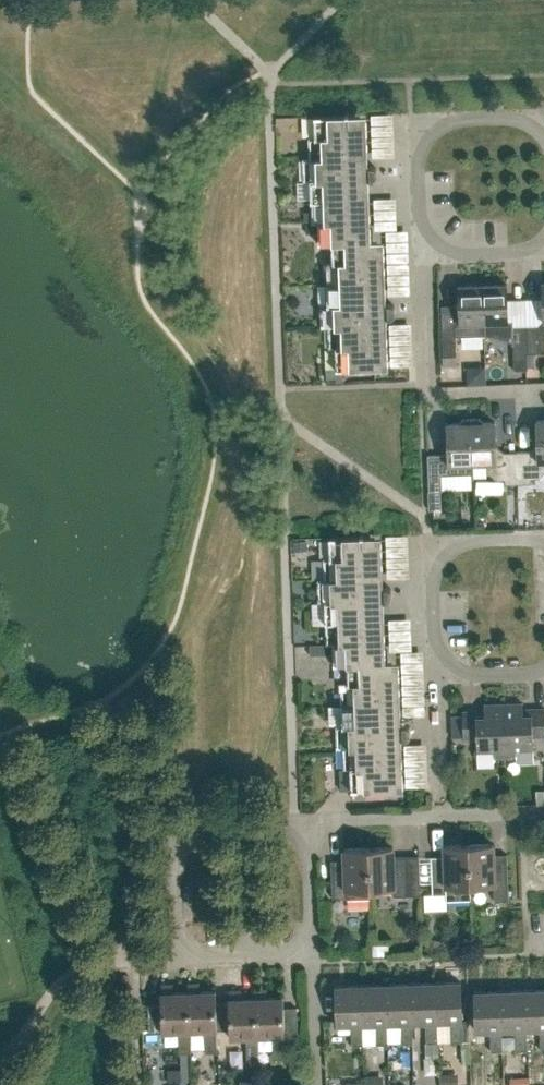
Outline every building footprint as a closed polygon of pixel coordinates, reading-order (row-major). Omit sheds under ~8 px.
[(319,244),(332,243),(332,242),(364,241),(364,240),(363,198),(362,179),(370,179),(372,179),(373,178),(374,178),(375,178),(376,177),(377,176),(377,175),(378,174),(378,173),(378,172),(378,171),(378,170),(378,169),(377,168),(376,167),(375,166),(375,165),(373,165),(372,165),(371,165),(370,165),(362,165),(360,114),(353,114),(314,116),(315,137),(308,137),(309,158),(303,158),(303,182),(310,181),(311,223),(318,223),(319,244)] [(424,182),(426,198),(438,197),(437,181),(424,182)] [(390,302),(389,302),(387,302),(380,303),(377,239),(371,240),(364,240),(364,241),(332,242),(332,243),(332,262),(326,262),(327,304),(321,304),(322,328),(328,327),(329,348),(335,348),(336,369),(375,367),(382,367),(380,316),(388,316),(389,316),(390,316),(391,316),(393,315),(393,314),(394,314),(395,313),(395,312),(396,311),(396,310),(396,308),(396,307),(395,306),(395,305),(394,304),(393,304),(392,303),(391,303),(390,302)] [(319,294),(319,276),(307,276),(307,294),(319,294)] [(542,283),(543,320),(538,325),(526,326),(527,353),(543,353),(543,282),(542,283)] [(482,285),(484,323),(508,322),(507,284),(482,285)] [(454,328),(442,329),(443,357),(456,356),(456,338),(484,337),(484,323),(482,285),(458,285),(460,323),(458,323),(454,326),(454,328)] [(513,326),(513,354),(514,370),(527,370),(527,353),(526,326),(513,326)] [(443,366),(457,365),(456,356),(443,357),(443,366)] [(450,472),(449,464),(473,463),(471,418),(463,418),(459,423),(447,423),(448,454),(428,454),(429,491),(442,490),(441,473),(450,472)] [(504,479),(505,484),(518,483),(517,451),(503,452),(496,445),(495,421),(484,422),(479,418),(471,418),(473,463),(487,463),(487,471),(496,479),(504,479)] [(536,420),(537,443),(530,451),(517,451),(518,483),(531,483),(531,478),(540,478),(543,473),(543,420),(536,420)] [(401,569),(399,527),(379,528),(380,569),(401,569)] [(387,586),(386,586),(384,586),(377,586),(375,535),(368,535),(329,536),(330,557),(323,558),(324,579),(317,579),(318,602),(325,602),(326,644),(333,644),(333,645),(333,654),(334,665),(347,664),(347,663),(379,662),(379,660),(378,619),(377,600),(385,599),(386,599),(387,599),(389,599),(390,598),(391,598),(391,597),(392,596),(393,595),(393,594),(393,593),(393,592),(393,591),(392,589),(392,588),(391,588),(390,587),(389,586),(388,586),(387,586)] [(299,572),(298,587),(314,588),(314,572),(299,572)] [(333,645),(309,646),(309,655),(333,654),(333,645)] [(405,723),(404,723),(402,723),(395,724),(392,660),(386,660),(379,660),(379,662),(347,663),(347,664),(347,683),(341,683),(342,725),(336,725),(337,748),(343,748),(344,769),(350,769),(351,790),(391,788),(397,788),(395,737),(403,737),(404,737),(405,737),(407,736),(408,736),(409,735),(409,734),(410,733),(411,732),(411,731),(411,730),(411,729),(411,728),(410,727),(410,726),(409,725),(408,724),(407,724),(406,723),(405,723)] [(477,738),(477,750),(494,749),(494,757),(505,757),(504,703),(484,704),(484,710),(463,711),(464,738),(477,738)] [(523,703),(504,703),(505,757),(520,756),(521,762),(534,761),(533,736),(543,735),(543,708),(523,709),(523,703)] [(470,885),(494,884),(495,900),(509,900),(507,854),(493,854),(493,843),(469,844),(470,885)] [(471,899),(470,885),(469,844),(444,844),(445,856),(431,856),(432,894),(446,893),(446,900),(471,899)] [(419,855),(393,856),(393,846),(369,847),(370,889),(393,888),(394,896),(420,895),(419,855)] [(331,860),(332,897),(346,897),(346,898),(370,898),(370,889),(369,847),(344,848),(345,859),(331,860)] [(426,1042),(438,1042),(437,1021),(436,1021),(435,982),(410,983),(412,1021),(426,1021),(426,1042)] [(462,1020),(461,982),(435,982),(436,1021),(437,1021),(450,1020),(451,1041),(462,1041),(462,1020)] [(217,1029),(216,1002),(215,990),(199,991),(199,985),(194,985),(194,983),(188,983),(188,991),(189,1031),(190,1031),(205,1030),(206,1052),(217,1052),(216,1030),(217,1030),(217,1029)] [(401,1043),(413,1043),(412,1021),(410,983),(386,984),(387,1022),(401,1022),(401,1043)] [(179,1053),(191,1053),(190,1031),(189,1031),(188,991),(173,992),(173,986),(167,986),(167,984),(162,984),(162,992),(161,992),(161,1004),(148,1004),(149,1032),(162,1031),(162,1032),(179,1031),(179,1053)] [(377,1044),(388,1044),(387,1022),(386,984),(361,985),(362,1023),(376,1023),(377,1044)] [(335,986),(337,1024),(351,1024),(352,1045),(363,1045),(362,1023),(361,985),(335,986)] [(261,991),(261,989),(255,989),(256,997),(257,1036),(258,1036),(273,1036),(273,1058),(285,1058),(284,1035),(285,1035),(298,1034),(297,1007),(284,1007),(283,996),(267,997),(267,991),(261,991)] [(526,1028),(540,1028),(541,1049),(543,1049),(543,989),(525,990),(526,1028)] [(247,1059),(259,1058),(258,1036),(257,1036),(256,997),(241,998),(241,992),(235,992),(235,990),(229,990),(229,998),(229,1001),(216,1002),(217,1029),(230,1029),(230,1037),(247,1037),(247,1059)] [(501,1029),(515,1029),(516,1050),(527,1050),(526,1028),(525,990),(500,991),(501,1029)] [(474,992),(476,1030),(490,1030),(491,1051),(502,1051),(501,1029),(500,991),(474,992)] [(461,1063),(461,1079),(474,1079),(475,1063),(461,1063)] [(179,1082),(178,1068),(164,1069),(165,1082),(179,1082)] [(438,1084),(453,1084),(453,1073),(438,1073),(438,1084)]
